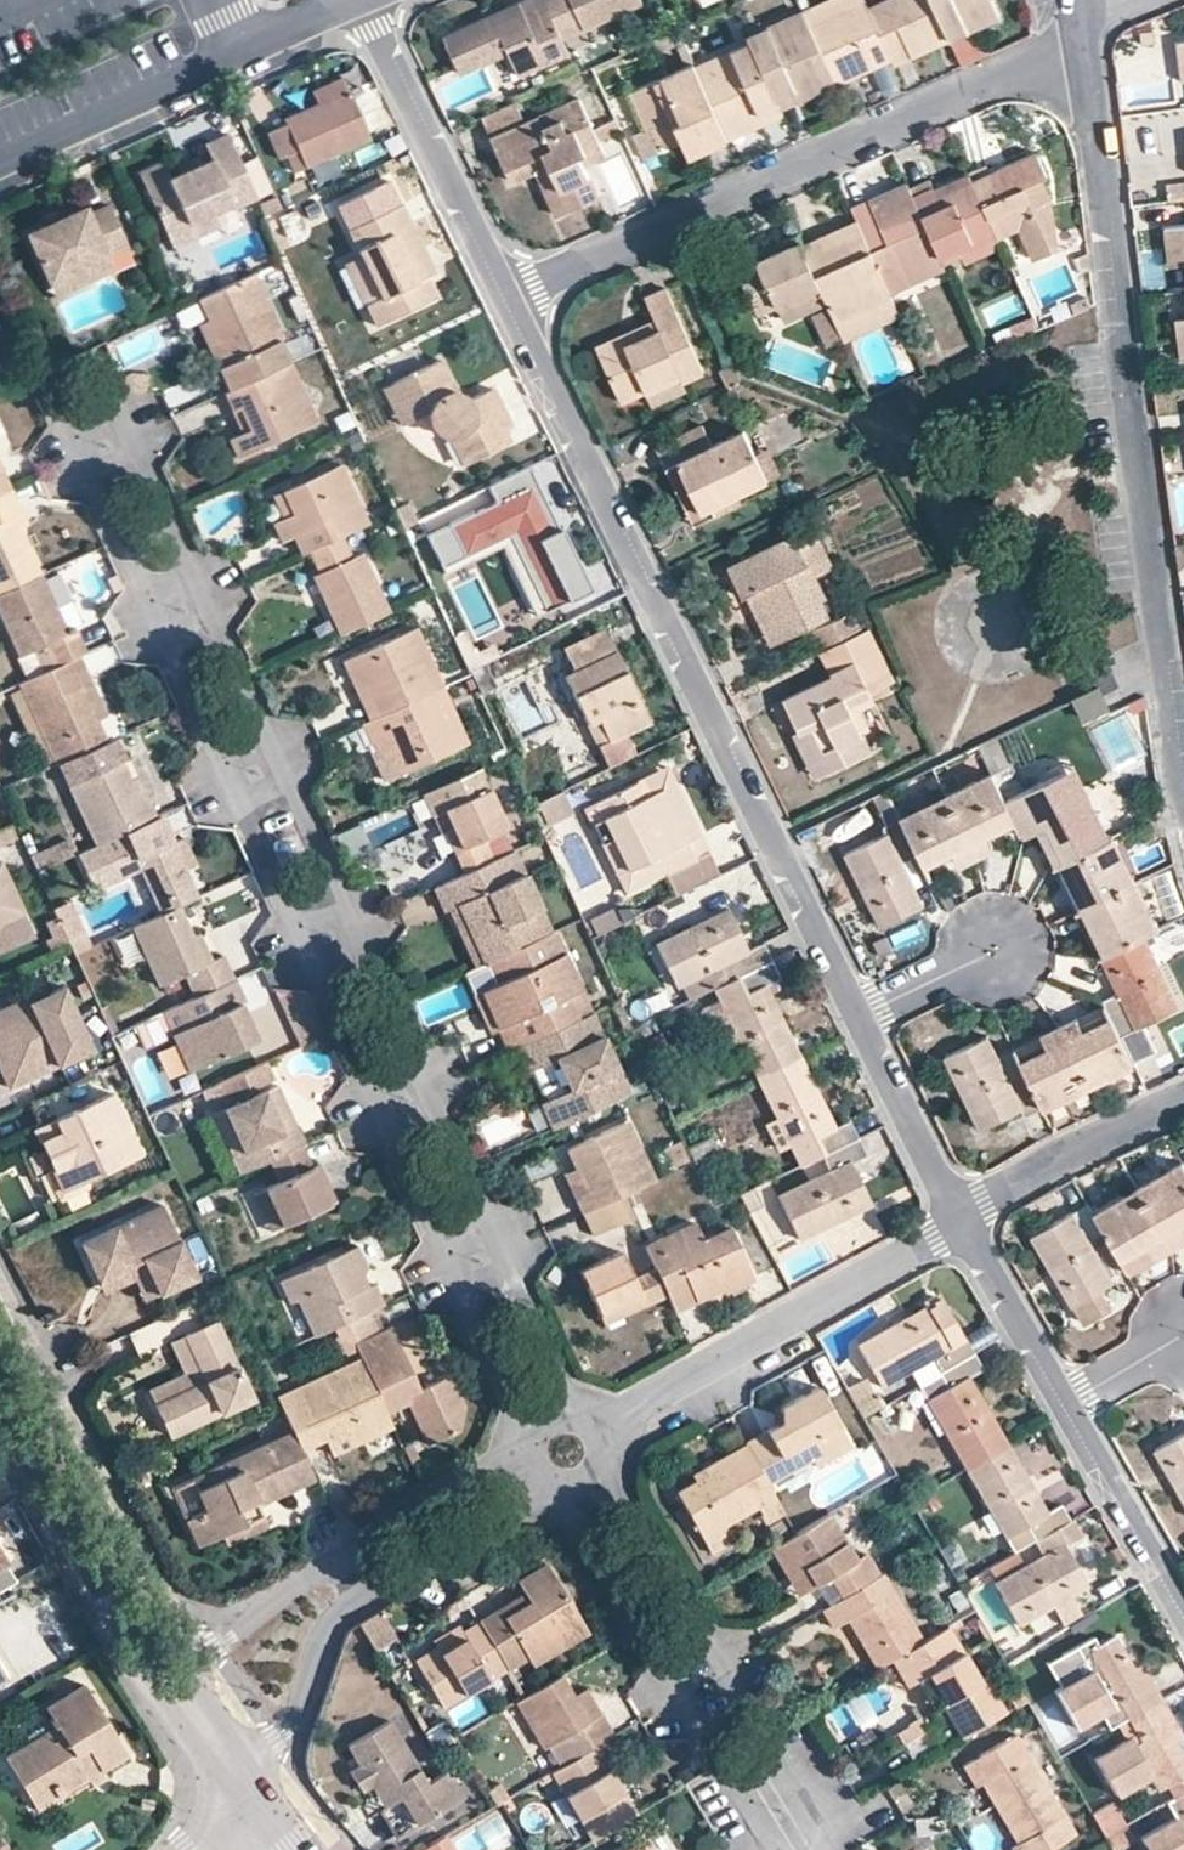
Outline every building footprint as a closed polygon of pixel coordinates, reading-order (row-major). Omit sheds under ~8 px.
[(520,75),(570,52),(563,37),(547,0),(521,0),(519,1),(521,8),(509,12),(507,6),(445,34),(462,73),(482,64),(480,58),(507,46),(520,75)] [(644,3),(642,0),(547,0),(563,37),(608,18),(644,3)] [(831,73),(849,65),(854,74),(890,58),(865,4),(863,0),(821,0),(802,8),(831,73)] [(892,63),(948,37),(931,0),(875,0),(865,4),(890,58),(892,63)] [(948,37),(999,15),(992,0),(931,0),(948,37)] [(521,8),(519,1),(507,6),(509,12),(521,8)] [(748,38),(779,108),(817,91),(813,81),(831,73),(802,8),(746,34),(748,38)] [(692,63),(726,137),(781,112),(779,108),(748,38),(692,63)] [(1180,82),(1183,82),(1183,40),(1174,41),(1180,82)] [(628,90),(644,127),(649,126),(660,149),(680,141),(686,155),(726,137),(692,63),(691,61),(628,90)] [(338,76),(311,89),(316,103),(346,90),(338,76)] [(284,153),(295,148),(303,164),(365,136),(346,90),(316,103),(282,119),(284,123),(265,132),(274,153),(282,149),(284,153)] [(535,171),(554,213),(600,193),(591,172),(587,174),(581,163),(604,153),(598,139),(615,129),(610,117),(592,126),(578,95),(523,122),(514,101),(481,116),(489,136),(510,182),(535,171)] [(255,198),(225,132),(203,142),(209,157),(193,164),(189,175),(179,171),(143,186),(157,217),(172,222),(180,219),(198,228),(214,221),(210,212),(229,203),(231,208),(255,198)] [(284,153),(292,169),(303,164),(295,148),(284,153)] [(970,178),(997,235),(1018,227),(1031,258),(1057,247),(1051,197),(1042,176),(1045,174),(1035,150),(970,178)] [(1151,178),(1183,177),(1183,160),(1150,161),(1151,178)] [(189,175),(193,164),(179,171),(189,175)] [(910,192),(942,261),(960,255),(963,260),(1000,244),(997,235),(970,178),(967,171),(932,185),(931,184),(910,192)] [(390,179),(338,202),(349,226),(348,226),(357,247),(342,253),(375,327),(435,300),(426,280),(435,276),(401,202),(400,203),(390,179)] [(854,217),(887,292),(945,267),(942,261),(910,192),(905,180),(848,205),(854,217)] [(1183,200),(1183,181),(1128,188),(1130,207),(1183,200)] [(126,245),(107,205),(84,214),(81,206),(60,215),(44,223),(24,232),(46,281),(104,255),(126,245)] [(60,215),(55,207),(40,214),(44,223),(60,215)] [(157,217),(170,247),(216,227),(214,221),(198,228),(180,219),(172,222),(157,217)] [(827,305),(841,338),(897,314),(887,292),(854,217),(798,242),(824,301),(827,305)] [(1167,265),(1183,264),(1183,225),(1163,228),(1167,265)] [(736,265),(755,312),(776,304),(783,320),(824,301),(798,242),(794,232),(752,250),(755,256),(736,265)] [(109,268),(104,255),(46,281),(51,294),(109,268)] [(250,277),(194,303),(203,324),(214,346),(204,350),(225,394),(258,378),(287,365),(278,343),(250,277)] [(593,343),(619,401),(644,390),(649,404),(684,388),(680,380),(702,370),(663,284),(642,294),(652,316),(593,343)] [(811,312),(825,345),(841,338),(827,305),(811,312)] [(1177,358),(1183,358),(1183,318),(1173,319),(1177,358)] [(194,328),(204,350),(214,346),(203,324),(194,328)] [(441,356),(381,385),(399,423),(426,410),(426,413),(427,419),(430,425),(436,431),(441,434),(447,436),(461,463),(509,438),(503,426),(510,423),(492,386),(468,396),(461,392),(457,391),(441,356)] [(740,377),(732,361),(717,368),(724,385),(740,377)] [(315,425),(287,365),(258,378),(225,394),(222,395),(231,415),(239,412),(250,434),(241,437),(227,443),(236,461),(315,425)] [(231,415),(241,437),(250,434),(239,412),(231,415)] [(653,444),(691,522),(712,511),(714,514),(739,502),(735,493),(778,471),(765,445),(752,452),(740,427),(709,442),(699,421),(653,444)] [(586,584),(526,460),(484,480),(492,496),(424,529),(439,560),(504,529),(506,535),(540,606),(586,584)] [(363,528),(336,469),(278,495),(289,519),(282,523),(271,527),(279,546),(290,541),(297,557),(306,554),(337,539),(363,528)] [(9,493),(0,473),(0,497),(9,493)] [(39,578),(16,528),(11,519),(19,515),(9,493),(0,497),(0,595),(39,578)] [(270,499),(282,523),(289,519),(278,495),(270,499)] [(11,519),(16,528),(24,524),(19,515),(11,519)] [(744,592),(768,643),(827,613),(820,597),(824,596),(813,573),(830,565),(811,524),(792,533),(792,532),(725,564),(740,595),(744,592)] [(504,529),(439,560),(442,566),(506,535),(504,529)] [(320,604),(337,638),(384,616),(358,559),(347,563),(337,539),(306,554),(317,579),(328,601),(320,604)] [(1170,541),(1171,556),(1183,554),(1183,539),(1170,541)] [(203,554),(219,558),(222,545),(204,543),(203,554)] [(19,658),(43,647),(52,670),(77,659),(84,656),(72,630),(79,627),(69,605),(55,611),(39,578),(0,595),(0,618),(19,658)] [(309,581),(320,604),(328,601),(317,579),(309,581)] [(810,628),(818,644),(858,625),(851,609),(810,628)] [(561,673),(587,724),(596,720),(608,742),(650,721),(600,625),(561,645),(572,668),(561,673)] [(802,725),(823,769),(868,746),(860,730),(868,725),(859,706),(871,700),(867,691),(890,680),(864,627),(816,650),(829,674),(783,696),(797,728),(802,725)] [(340,665),(355,700),(363,697),(374,720),(440,689),(412,632),(384,645),(388,655),(375,661),(371,651),(340,665)] [(16,686),(53,768),(56,766),(105,744),(95,722),(81,693),(91,689),(77,659),(52,670),(16,686)] [(1071,696),(1081,718),(1108,706),(1097,683),(1071,696)] [(81,693),(95,722),(105,718),(91,689),(81,693)] [(385,752),(397,777),(465,745),(440,689),(374,720),(366,723),(359,727),(368,748),(371,747),(380,742),(385,752)] [(355,700),(366,723),(374,720),(363,697),(355,700)] [(608,742),(596,720),(587,724),(584,725),(597,748),(608,742)] [(802,725),(797,728),(817,771),(823,769),(802,725)] [(632,753),(624,735),(608,742),(597,748),(605,766),(632,753)] [(120,765),(123,764),(113,741),(105,744),(56,766),(67,790),(120,765)] [(397,777),(385,752),(380,742),(371,747),(374,754),(370,756),(383,784),(397,777)] [(1035,826),(1053,863),(1099,840),(1062,767),(1050,773),(1036,746),(988,769),(1013,819),(1020,833),(1035,826)] [(137,778),(129,761),(123,764),(120,765),(128,782),(137,778)] [(581,807),(624,892),(664,873),(674,895),(716,873),(706,852),(695,857),(686,839),(696,833),(700,832),(665,763),(634,778),(635,780),(581,807)] [(67,790),(93,847),(156,819),(145,795),(136,799),(128,782),(120,765),(67,790)] [(944,791),(974,854),(991,846),(986,833),(1013,819),(988,769),(944,791)] [(137,778),(128,782),(136,799),(145,795),(137,778)] [(569,808),(559,788),(529,803),(537,822),(569,808)] [(899,816),(898,813),(886,788),(872,795),(885,823),(899,816)] [(448,826),(459,848),(451,852),(462,876),(491,862),(480,839),(503,829),(485,791),(441,811),(448,826)] [(917,852),(923,865),(950,851),(956,862),(974,854),(944,791),(898,813),(899,816),(917,852)] [(1147,818),(1150,836),(1165,832),(1162,815),(1147,818)] [(842,852),(877,924),(921,903),(902,858),(917,852),(899,816),(885,823),(881,825),(884,832),(842,852)] [(197,898),(160,817),(156,819),(93,847),(74,856),(92,892),(139,870),(160,915),(178,907),(197,898)] [(440,830),(451,852),(459,848),(448,826),(440,830)] [(696,833),(686,839),(695,857),(706,852),(709,850),(696,833)] [(1052,865),(1074,910),(1134,880),(1111,834),(1099,840),(1053,863),(1052,865)] [(486,964),(551,934),(513,852),(491,862),(462,876),(429,891),(439,913),(444,910),(454,906),(481,966),(486,964)] [(1,949),(30,935),(0,872),(0,946),(1,949)] [(1074,910),(1096,956),(1145,931),(1156,926),(1134,880),(1074,910)] [(581,920),(589,936),(620,920),(613,904),(581,920)] [(71,956),(85,950),(65,905),(51,912),(71,956)] [(470,971),(481,966),(454,906),(444,910),(470,971)] [(653,941),(675,987),(679,984),(686,999),(711,987),(769,959),(761,942),(745,948),(724,906),(653,941)] [(191,937),(178,907),(160,915),(130,929),(158,987),(183,975),(194,999),(235,979),(224,956),(211,962),(205,965),(191,937)] [(1145,931),(1096,956),(1114,992),(1102,996),(1130,1057),(1154,1046),(1143,1021),(1178,1005),(1145,931)] [(198,934),(191,937),(205,965),(211,962),(198,934)] [(497,1030),(506,1052),(513,1049),(575,1021),(566,999),(578,993),(551,934),(486,964),(496,985),(479,992),(490,1018),(496,1016),(501,1027),(497,1030)] [(700,1012),(719,1052),(739,1044),(754,1076),(799,1054),(769,993),(763,981),(775,976),(777,975),(769,959),(711,987),(719,1004),(700,1012)] [(470,971),(479,992),(496,985),(486,964),(481,966),(470,971)] [(763,981),(769,993),(780,986),(775,976),(763,981)] [(194,999),(131,1028),(142,1051),(171,1037),(187,1073),(253,1042),(240,1013),(230,1017),(226,1010),(236,1006),(247,1001),(237,979),(235,979),(194,999)] [(0,1013),(0,1053),(3,1061),(0,1062),(0,1077),(7,1091),(25,1082),(21,1072),(50,1059),(55,1068),(88,1052),(60,990),(43,998),(26,1006),(24,1002),(0,1013)] [(307,995),(273,991),(300,1049),(326,1037),(307,995)] [(41,993),(24,1002),(26,1006),(43,998),(41,993)] [(1057,1022),(1086,1085),(1133,1063),(1130,1057),(1102,996),(1099,997),(1105,1013),(1080,1025),(1074,1013),(1057,1022)] [(240,1013),(236,1006),(226,1010),(230,1017),(240,1013)] [(97,1012),(109,1039),(115,1036),(102,1010),(97,1012)] [(636,1028),(646,1050),(680,1034),(670,1012),(636,1028)] [(538,1105),(551,1130),(625,1096),(588,1015),(575,1021),(513,1049),(523,1073),(552,1061),(566,1092),(538,1105)] [(1039,1104),(1041,1106),(1086,1085),(1057,1022),(1038,1031),(1044,1042),(1019,1054),(1015,1044),(1012,1046),(1039,1104)] [(941,1055),(977,1128),(1020,1107),(1023,1112),(1039,1104),(1012,1046),(996,1053),(986,1033),(941,1055)] [(754,1076),(774,1116),(761,1121),(776,1149),(788,1144),(797,1164),(804,1160),(856,1135),(848,1117),(833,1124),(799,1054),(754,1076)] [(25,1082),(55,1068),(50,1059),(21,1072),(25,1082)] [(552,1061),(523,1073),(538,1105),(566,1092),(552,1061)] [(651,1066),(664,1098),(679,1092),(671,1076),(666,1077),(660,1062),(651,1066)] [(267,1064),(204,1092),(212,1110),(275,1081),(267,1064)] [(214,1114),(241,1174),(267,1162),(282,1155),(300,1146),(304,1144),(296,1126),(291,1128),(281,1106),(286,1103),(277,1085),(214,1114)] [(135,1156),(107,1096),(30,1130),(51,1173),(60,1190),(82,1180),(135,1156)] [(296,1126),(286,1103),(281,1106),(291,1128),(296,1126)] [(573,1171),(584,1194),(574,1199),(581,1215),(621,1196),(650,1183),(626,1124),(565,1151),(573,1171)] [(685,1147),(693,1163),(718,1151),(711,1135),(685,1147)] [(776,1192),(798,1238),(869,1202),(848,1160),(864,1153),(856,1135),(804,1160),(811,1176),(776,1192)] [(264,1192),(280,1226),(326,1206),(310,1169),(300,1146),(282,1155),(267,1162),(278,1185),(264,1192)] [(1172,1244),(1183,1237),(1183,1228),(1181,1222),(1183,1220),(1183,1164),(1182,1161),(1139,1186),(1172,1244)] [(310,1169),(326,1206),(333,1203),(317,1166),(310,1169)] [(563,1175),(574,1199),(584,1194),(573,1171),(563,1175)] [(55,1204),(86,1189),(82,1180),(60,1190),(51,1173),(43,1178),(55,1204)] [(1112,1243),(1121,1258),(1146,1244),(1153,1256),(1172,1244),(1139,1186),(1094,1212),(1112,1243)] [(252,1197),(268,1232),(280,1226),(264,1192),(252,1197)] [(581,1215),(590,1235),(631,1218),(621,1196),(581,1215)] [(1072,1305),(1083,1324),(1111,1307),(1100,1289),(1112,1282),(1095,1253),(1112,1243),(1094,1212),(1088,1203),(1032,1236),(1052,1270),(1060,1265),(1080,1300),(1072,1305)] [(191,1281),(159,1210),(78,1247),(94,1283),(139,1263),(156,1298),(191,1281)] [(666,1295),(675,1315),(697,1304),(694,1297),(718,1286),(722,1292),(723,1294),(753,1281),(729,1230),(702,1241),(694,1225),(645,1249),(655,1273),(666,1295)] [(293,1299),(311,1338),(331,1329),(342,1324),(379,1307),(385,1304),(374,1281),(368,1284),(361,1287),(357,1275),(363,1273),(367,1263),(357,1244),(280,1280),(290,1300),(293,1299)] [(576,1270),(596,1314),(635,1297),(630,1285),(615,1253),(576,1270)] [(101,1296),(132,1282),(143,1304),(156,1298),(139,1263),(94,1283),(101,1296)] [(1060,1265),(1052,1270),(1072,1305),(1080,1300),(1060,1265)] [(368,1284),(363,1273),(357,1275),(361,1287),(368,1284)] [(635,1297),(639,1307),(666,1295),(655,1273),(630,1285),(635,1297)] [(694,1297),(697,1304),(722,1292),(718,1286),(694,1297)] [(596,1314),(600,1323),(639,1307),(635,1297),(596,1314)] [(857,1347),(880,1384),(929,1356),(937,1372),(971,1353),(940,1300),(857,1347)] [(342,1324),(352,1346),(389,1328),(379,1307),(342,1324)] [(248,1400),(212,1323),(179,1338),(199,1381),(150,1405),(166,1438),(248,1400)] [(331,1329),(343,1355),(354,1351),(352,1346),(342,1324),(331,1329)] [(358,1359),(383,1413),(406,1404),(426,1445),(454,1431),(461,1409),(445,1376),(418,1389),(389,1328),(352,1346),(354,1351),(358,1359)] [(166,1345),(179,1376),(143,1392),(150,1405),(199,1381),(179,1338),(166,1345)] [(916,1384),(963,1466),(1005,1443),(985,1409),(975,1414),(957,1382),(967,1376),(980,1369),(971,1353),(937,1372),(916,1384)] [(290,1436),(296,1450),(321,1440),(351,1426),(358,1440),(389,1426),(383,1413),(358,1359),(272,1398),(279,1411),(290,1436)] [(847,1389),(862,1415),(879,1406),(863,1380),(847,1389)] [(744,1444),(766,1483),(789,1470),(781,1455),(801,1444),(810,1457),(814,1464),(849,1443),(817,1388),(782,1406),(780,1424),(744,1444)] [(321,1440),(328,1454),(358,1440),(351,1426),(321,1440)] [(1183,1498),(1183,1434),(1157,1450),(1183,1498)] [(181,1521),(193,1549),(217,1538),(241,1527),(233,1512),(251,1504),(252,1508),(275,1497),(272,1491),(307,1475),(296,1450),(290,1436),(210,1471),(214,1483),(192,1494),(200,1512),(181,1521)] [(963,1466),(1012,1551),(1032,1540),(1066,1520),(1058,1505),(1044,1512),(1035,1517),(1015,1482),(1024,1478),(1005,1443),(963,1466)] [(675,1493),(710,1552),(733,1538),(726,1525),(758,1506),(767,1523),(784,1514),(766,1483),(744,1444),(700,1469),(704,1476),(695,1481),(675,1493)] [(781,1455),(789,1470),(810,1457),(801,1444),(781,1455)] [(690,1475),(695,1481),(704,1476),(700,1469),(690,1475)] [(186,1481),(192,1494),(214,1483),(210,1471),(186,1481)] [(275,1497),(310,1481),(307,1475),(272,1491),(275,1497)] [(26,1535),(9,1503),(0,1508),(0,1547),(1,1548),(26,1535)] [(241,1527),(245,1537),(263,1528),(252,1508),(251,1504),(233,1512),(241,1527)] [(835,1572),(847,1594),(878,1575),(865,1554),(855,1560),(827,1513),(795,1533),(770,1548),(788,1577),(804,1567),(814,1584),(828,1576),(835,1572)] [(994,1582),(1016,1621),(1049,1602),(1060,1622),(1078,1611),(1067,1592),(1084,1582),(1063,1545),(1077,1536),(1066,1520),(1032,1540),(1041,1556),(994,1582)] [(217,1538),(221,1549),(245,1537),(241,1527),(217,1538)] [(12,1578),(0,1558),(0,1585),(12,1578)] [(476,1623),(503,1668),(524,1656),(529,1663),(584,1629),(544,1564),(514,1581),(522,1595),(527,1602),(501,1616),(498,1609),(475,1622),(476,1623)] [(788,1577),(798,1594),(814,1584),(804,1567),(788,1577)] [(828,1576),(841,1597),(847,1594),(835,1572),(828,1576)] [(846,1623),(875,1669),(889,1661),(919,1642),(878,1575),(847,1594),(841,1597),(820,1610),(833,1631),(846,1623)] [(498,1609),(501,1616),(527,1602),(522,1595),(498,1609)] [(383,1618),(362,1624),(369,1650),(390,1644),(383,1618)] [(412,1661),(441,1708),(504,1670),(503,1668),(476,1623),(460,1633),(456,1625),(433,1640),(436,1647),(412,1661)] [(940,1705),(959,1738),(1004,1711),(984,1679),(979,1681),(946,1626),(919,1642),(889,1661),(906,1687),(918,1680),(927,1675),(944,1703),(940,1705)] [(1090,1671),(1055,1690),(1075,1724),(1099,1709),(1109,1727),(1128,1716),(1159,1698),(1148,1680),(1139,1685),(1130,1668),(1113,1637),(1099,1644),(1095,1637),(1077,1648),(1090,1671)] [(1130,1668),(1139,1685),(1148,1680),(1139,1663),(1130,1668)] [(569,1695),(557,1675),(521,1698),(514,1702),(544,1748),(547,1746),(559,1767),(601,1742),(612,1735),(598,1713),(585,1720),(569,1695)] [(918,1680),(934,1709),(940,1705),(944,1703),(927,1675),(918,1680)] [(3,1759),(27,1797),(51,1784),(56,1792),(84,1775),(79,1767),(95,1757),(101,1767),(124,1753),(83,1683),(43,1706),(55,1726),(3,1759)] [(1165,1783),(1183,1772),(1183,1742),(1180,1734),(1183,1732),(1183,1730),(1183,1723),(1179,1714),(1173,1713),(1169,1715),(1159,1698),(1128,1716),(1137,1733),(1165,1783)] [(925,1731),(915,1717),(902,1723),(903,1726),(892,1734),(900,1747),(925,1731)] [(394,1802),(411,1828),(459,1799),(443,1773),(422,1785),(384,1724),(342,1747),(353,1767),(343,1773),(355,1793),(366,1786),(372,1798),(387,1789),(394,1802)] [(1165,1783),(1137,1733),(1128,1739),(1147,1771),(1145,1772),(1155,1789),(1165,1783)] [(1011,1849),(1046,1849),(1074,1834),(1015,1736),(963,1765),(975,1786),(980,1783),(994,1809),(1015,1846),(1010,1849),(1011,1849)] [(1095,1758),(1114,1791),(1145,1772),(1147,1771),(1128,1739),(1095,1758)] [(550,1773),(589,1840),(634,1814),(607,1771),(616,1766),(601,1742),(559,1767),(550,1773)] [(84,1775),(89,1784),(129,1762),(124,1753),(101,1767),(95,1757),(79,1767),(84,1775)] [(607,1771),(634,1814),(642,1809),(630,1790),(616,1766),(607,1771)] [(1172,1795),(1183,1788),(1183,1772),(1165,1783),(1172,1795)] [(27,1797),(33,1806),(56,1792),(51,1784),(27,1797)] [(1183,1816),(1183,1788),(1172,1795),(1183,1816)] [(372,1798),(380,1810),(394,1802),(387,1789),(372,1798)] [(1090,1814),(1103,1834),(1121,1824),(1108,1803),(1090,1814)] [(1147,1849),(1183,1849),(1183,1837),(1172,1817),(1139,1836),(1147,1849)] [(1112,1849),(1116,1849),(1132,1840),(1123,1823),(1121,1824),(1103,1834),(1107,1842),(1112,1849)] [(0,1836),(0,1849),(11,1849),(0,1836)] [(422,1849),(448,1849),(441,1838),(422,1849)] [(644,1840),(627,1849),(651,1849),(644,1840)]
